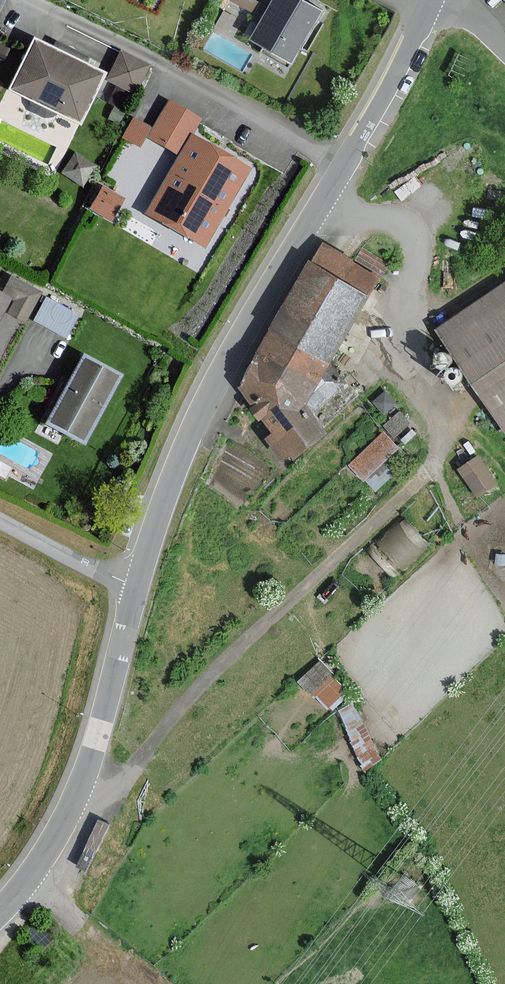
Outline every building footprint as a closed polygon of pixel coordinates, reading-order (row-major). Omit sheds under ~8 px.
[(298,0),(273,0),(250,38),(294,64),(323,15),(298,0)] [(97,75),(33,44),(10,90),(74,121),(97,75)] [(148,66),(119,52),(106,79),(135,93),(148,66)] [(199,120),(167,102),(150,130),(132,119),(122,137),(137,147),(143,136),(154,143),(158,145),(178,156),(144,214),(201,247),(247,169),(190,136),(199,120)] [(101,181),(87,204),(108,216),(122,193),(101,181)] [(334,436),(313,406),(390,267),(330,235),(249,374),(285,394),(264,412),(299,457),(334,436)] [(504,423),(504,288),(442,331),(504,423)] [(46,293),(33,321),(67,339),(80,312),(46,293)] [(0,295),(0,323),(12,301),(0,295)] [(48,424),(79,441),(114,378),(83,361),(48,424)] [(384,425),(348,458),(364,474),(400,442),(384,425)] [(477,448),(457,463),(478,491),(498,476),(477,448)] [(318,654),(299,675),(329,703),(348,682),(318,654)]
